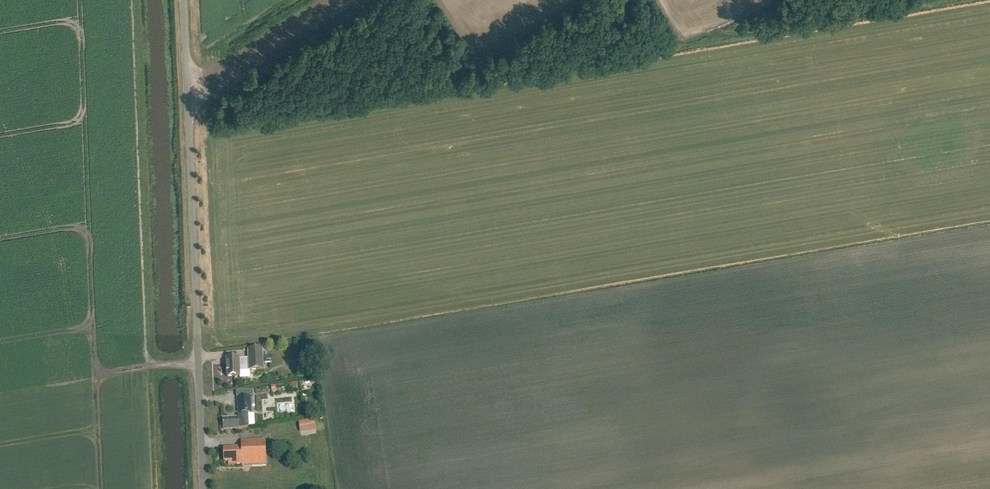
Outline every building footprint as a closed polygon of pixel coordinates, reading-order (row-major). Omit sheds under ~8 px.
[(264,370),(263,350),(248,351),(249,360),(240,360),(240,359),(226,360),(228,378),(241,377),(240,372),(264,370)] [(298,382),(289,383),(291,393),(300,391),(298,382)] [(238,415),(238,417),(223,418),(224,430),(240,429),(248,428),(248,415),(250,414),(250,412),(251,412),(250,396),(253,396),(252,391),(236,391),(236,397),(238,397),(239,413),(241,413),(241,415),(238,415)] [(300,433),(316,430),(314,419),(298,422),(300,433)] [(267,464),(266,441),(241,442),(242,449),(225,450),(225,463),(229,463),(229,465),(242,465),(242,466),(267,464)]
